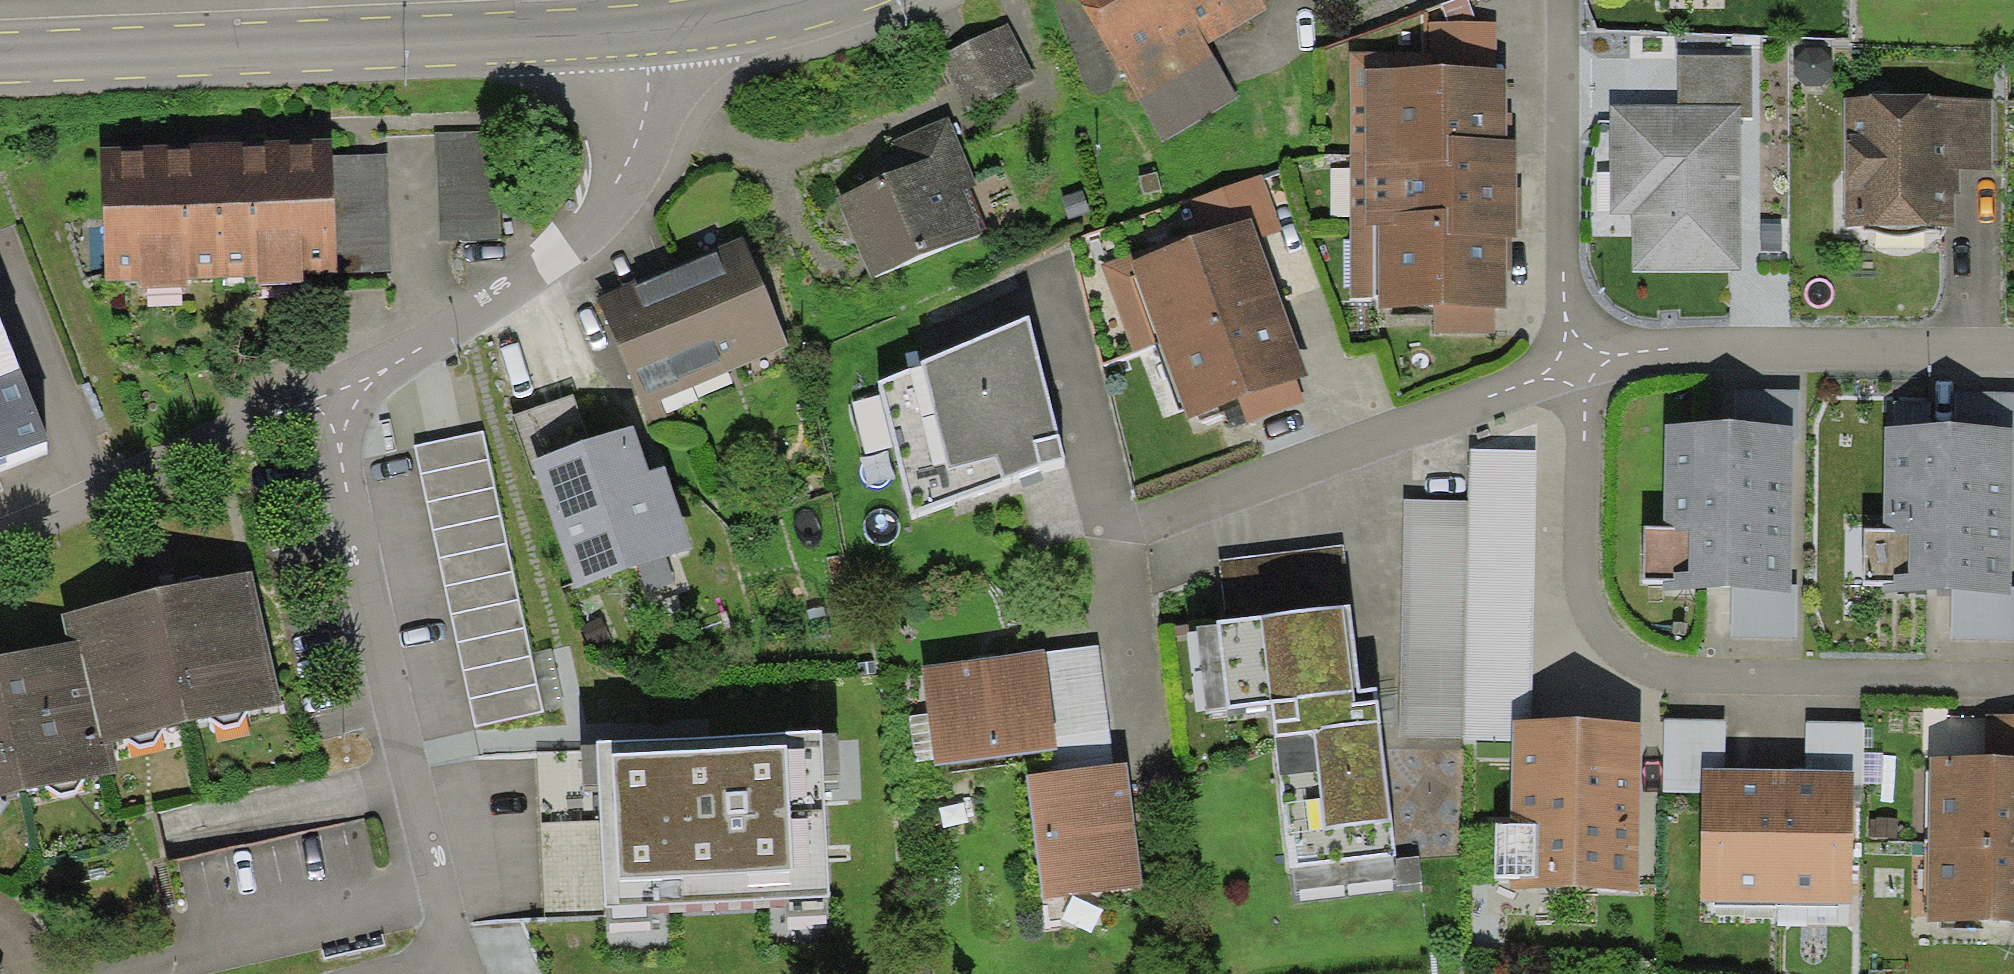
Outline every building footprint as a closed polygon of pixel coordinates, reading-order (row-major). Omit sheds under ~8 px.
[(1162,142),(1238,98),(1207,44),(1267,9),(1262,0),(1079,0),(1162,142)] [(1421,52),(1350,52),(1350,297),(1379,297),(1379,306),(1435,306),(1435,336),(1494,336),(1494,307),(1506,307),(1506,238),(1515,238),(1515,139),(1505,139),(1505,68),(1495,68),(1495,22),(1421,22),(1421,52)] [(942,56),(968,111),(1035,78),(1008,24),(942,56)] [(1679,56),(1679,106),(1739,106),(1739,117),(1753,117),(1753,56),(1679,56)] [(1991,100),(1844,102),(1845,226),(1864,227),(1886,237),(1913,235),(1936,226),(1954,225),(1953,173),(1992,173),(1991,100)] [(1679,106),(1609,106),(1610,214),(1632,214),(1632,272),(1740,272),(1739,117),(1739,106),(1679,106)] [(900,169),(836,198),(871,278),(985,233),(969,188),(976,185),(949,118),(890,143),(900,169)] [(438,242),(500,240),(497,131),(435,133),(438,242)] [(332,138),(100,146),(105,280),(140,279),(141,291),(187,289),(187,279),(258,277),(258,284),(306,283),(305,273),(337,272),(333,157),(332,138)] [(386,155),(333,157),(337,272),(391,270),(386,155)] [(1189,200),(1202,236),(1250,219),(1257,240),(1282,231),(1262,174),(1189,200)] [(1202,236),(1134,261),(1131,254),(1101,265),(1133,352),(1159,342),(1279,299),(1257,240),(1250,219),(1202,236)] [(788,347),(742,236),(598,297),(644,407),(788,347)] [(1307,375),(1279,299),(1159,342),(1187,418),(1238,400),(1297,378),(1307,375)] [(921,366),(878,382),(911,515),(1040,463),(1064,458),(1028,316),(920,362),(921,366)] [(0,318),(0,461),(50,440),(0,318)] [(1305,401),(1297,378),(1238,400),(1247,423),(1305,401)] [(1733,391),(1733,425),(1792,425),(1792,439),(1799,439),(1798,390),(1733,391)] [(1953,426),(2012,426),(2012,440),(2013,440),(2013,392),(1953,392),(1953,426)] [(532,460),(590,441),(574,394),(512,415),(533,477),(538,475),(532,460)] [(1733,425),(1664,424),(1663,527),(1645,527),(1645,579),(1662,579),(1662,591),(1731,591),(1791,592),(1791,585),(1792,439),(1792,425),(1733,425)] [(1953,426),(1883,425),(1883,528),(1865,528),(1864,581),(1882,581),(1882,592),(1951,593),(2010,593),(2010,586),(2012,440),(2012,426),(1953,426)] [(590,441),(532,460),(538,475),(575,587),(693,548),(666,466),(649,472),(634,426),(590,441)] [(483,431),(414,445),(474,726),(543,712),(483,431)] [(1407,499),(1398,736),(1512,741),(1512,720),(1531,720),(1536,451),(1470,449),(1467,500),(1407,499)] [(1219,561),(1226,620),(1350,605),(1344,545),(1219,561)] [(252,573),(60,614),(66,644),(80,641),(102,743),(112,741),(280,705),(252,573)] [(1797,585),(1791,585),(1791,592),(1731,591),(1731,638),(1796,639),(1797,585)] [(2010,586),(2010,593),(1951,593),(1950,640),(2013,640),(2013,586),(2010,586)] [(1226,620),(1216,621),(1217,625),(1227,707),(1227,709),(1270,704),(1289,866),(1396,854),(1376,688),(1360,690),(1350,605),(1226,620)] [(1206,709),(1227,707),(1217,625),(1196,628),(1206,709)] [(112,741),(102,743),(80,641),(66,644),(0,659),(0,799),(119,772),(112,741)] [(1044,650),(922,666),(936,764),(1057,748),(1044,650)] [(2013,759),(2013,715),(1987,714),(1986,759),(2013,759)] [(1723,769),(1725,720),(1665,719),(1663,793),(1702,794),(1702,768),(1723,769)] [(1531,720),(1512,720),(1512,741),(1512,825),(1496,824),(1495,877),(1512,877),(1510,888),(1637,892),(1642,723),(1531,720)] [(1864,723),(1805,722),(1804,770),(1853,771),(1853,785),(1862,785),(1864,723)] [(822,730),(597,740),(604,907),(830,897),(822,730)] [(1929,758),(1928,833),(2013,835),(2013,759),(1986,759),(1929,758)] [(1043,901),(1143,888),(1127,764),(1027,776),(1043,901)] [(1723,769),(1702,768),(1702,794),(1700,903),(1776,904),(1778,770),(1723,769)] [(1804,770),(1778,770),(1776,904),(1851,905),(1853,785),(1853,771),(1804,770)] [(1928,833),(1926,923),(2013,924),(2013,835),(1928,833)]
